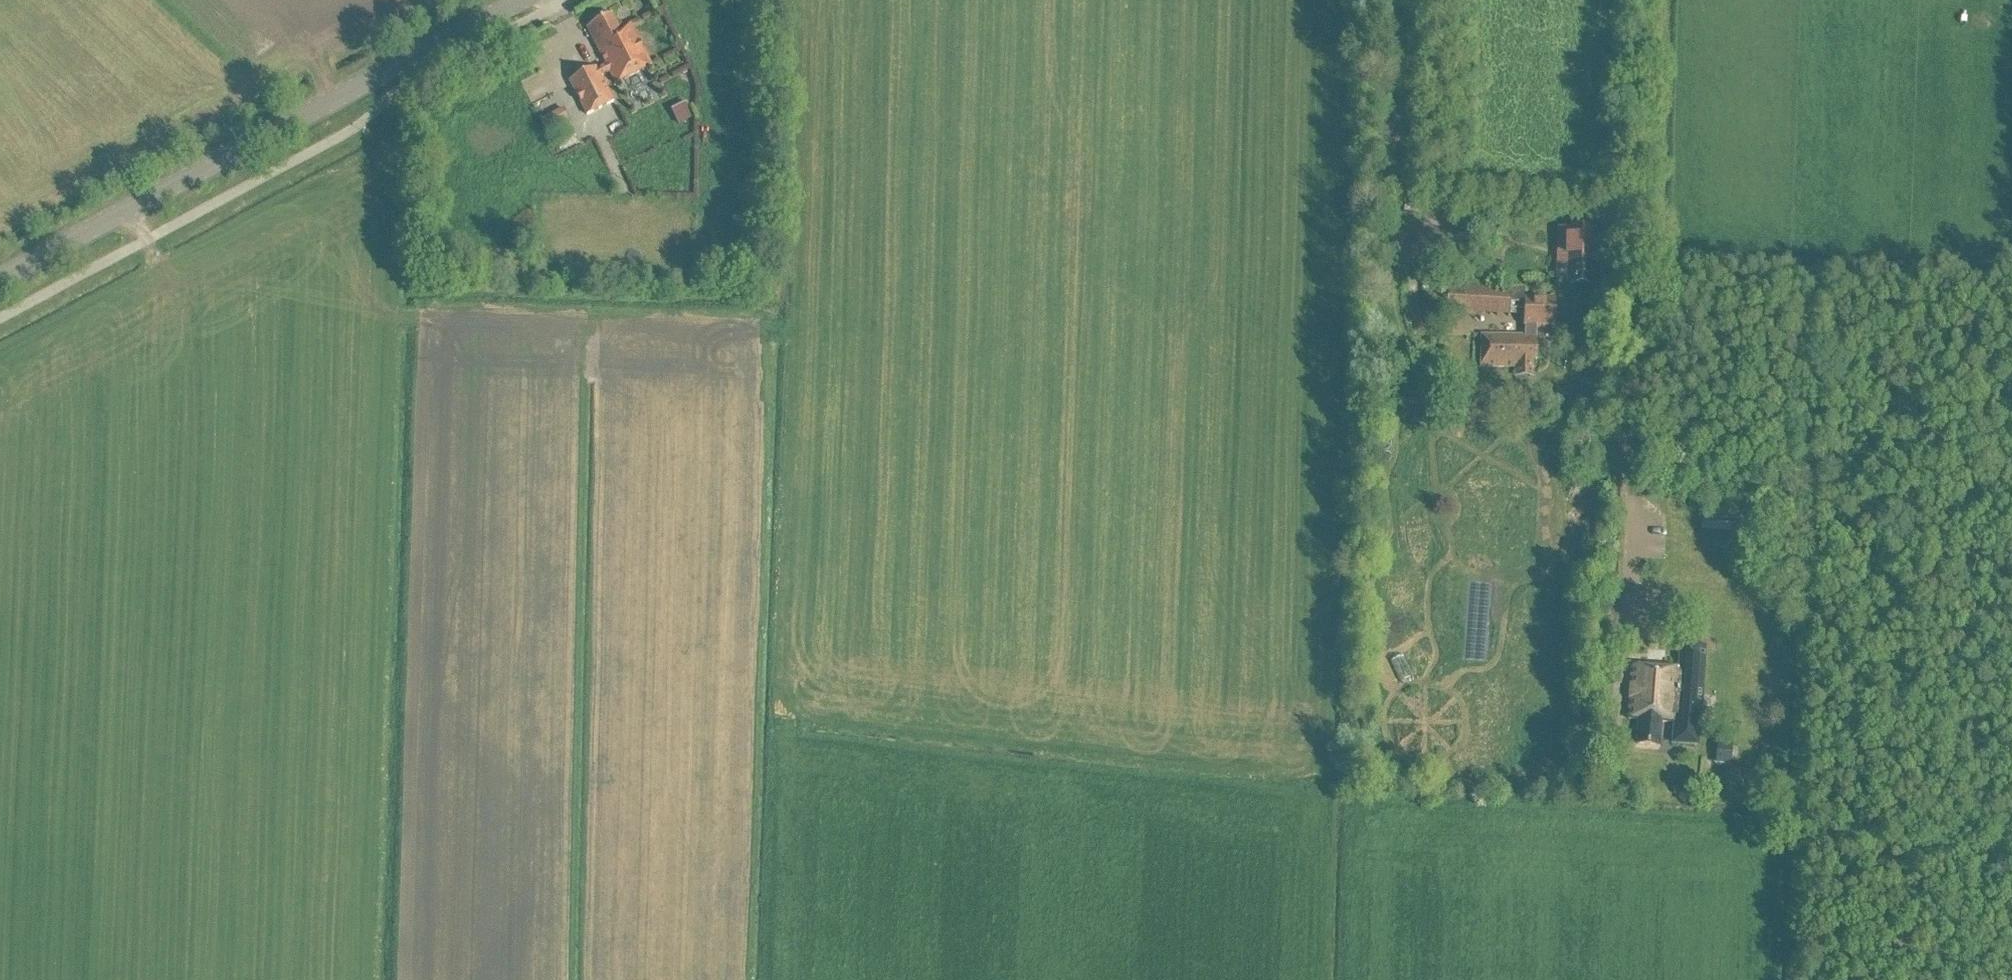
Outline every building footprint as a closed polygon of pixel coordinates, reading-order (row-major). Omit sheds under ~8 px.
[(629,25),(618,31),(611,17),(588,29),(607,66),(610,72),(616,84),(650,67),(629,25)] [(610,72),(607,66),(599,70),(597,67),(569,82),(586,116),(615,101),(602,77),(607,74),(610,72)] [(685,105),(670,112),(677,127),(693,120),(685,105)] [(548,138),(571,125),(563,110),(539,122),(548,138)] [(1553,288),(1593,290),(1595,232),(1555,231),(1553,288)] [(1524,290),(1464,287),(1465,263),(1449,262),(1446,314),(1523,317),(1522,327),(1524,327),(1524,336),(1480,336),(1479,368),(1514,369),(1514,377),(1534,378),(1534,363),(1537,364),(1538,337),(1535,337),(1536,328),(1555,328),(1556,299),(1523,298),(1524,290)] [(1674,745),(1697,747),(1705,648),(1680,646),(1679,670),(1631,667),(1628,720),(1639,721),(1637,745),(1658,747),(1660,722),(1675,723),(1674,745)] [(1717,739),(1714,766),(1730,767),(1732,741),(1717,739)]
